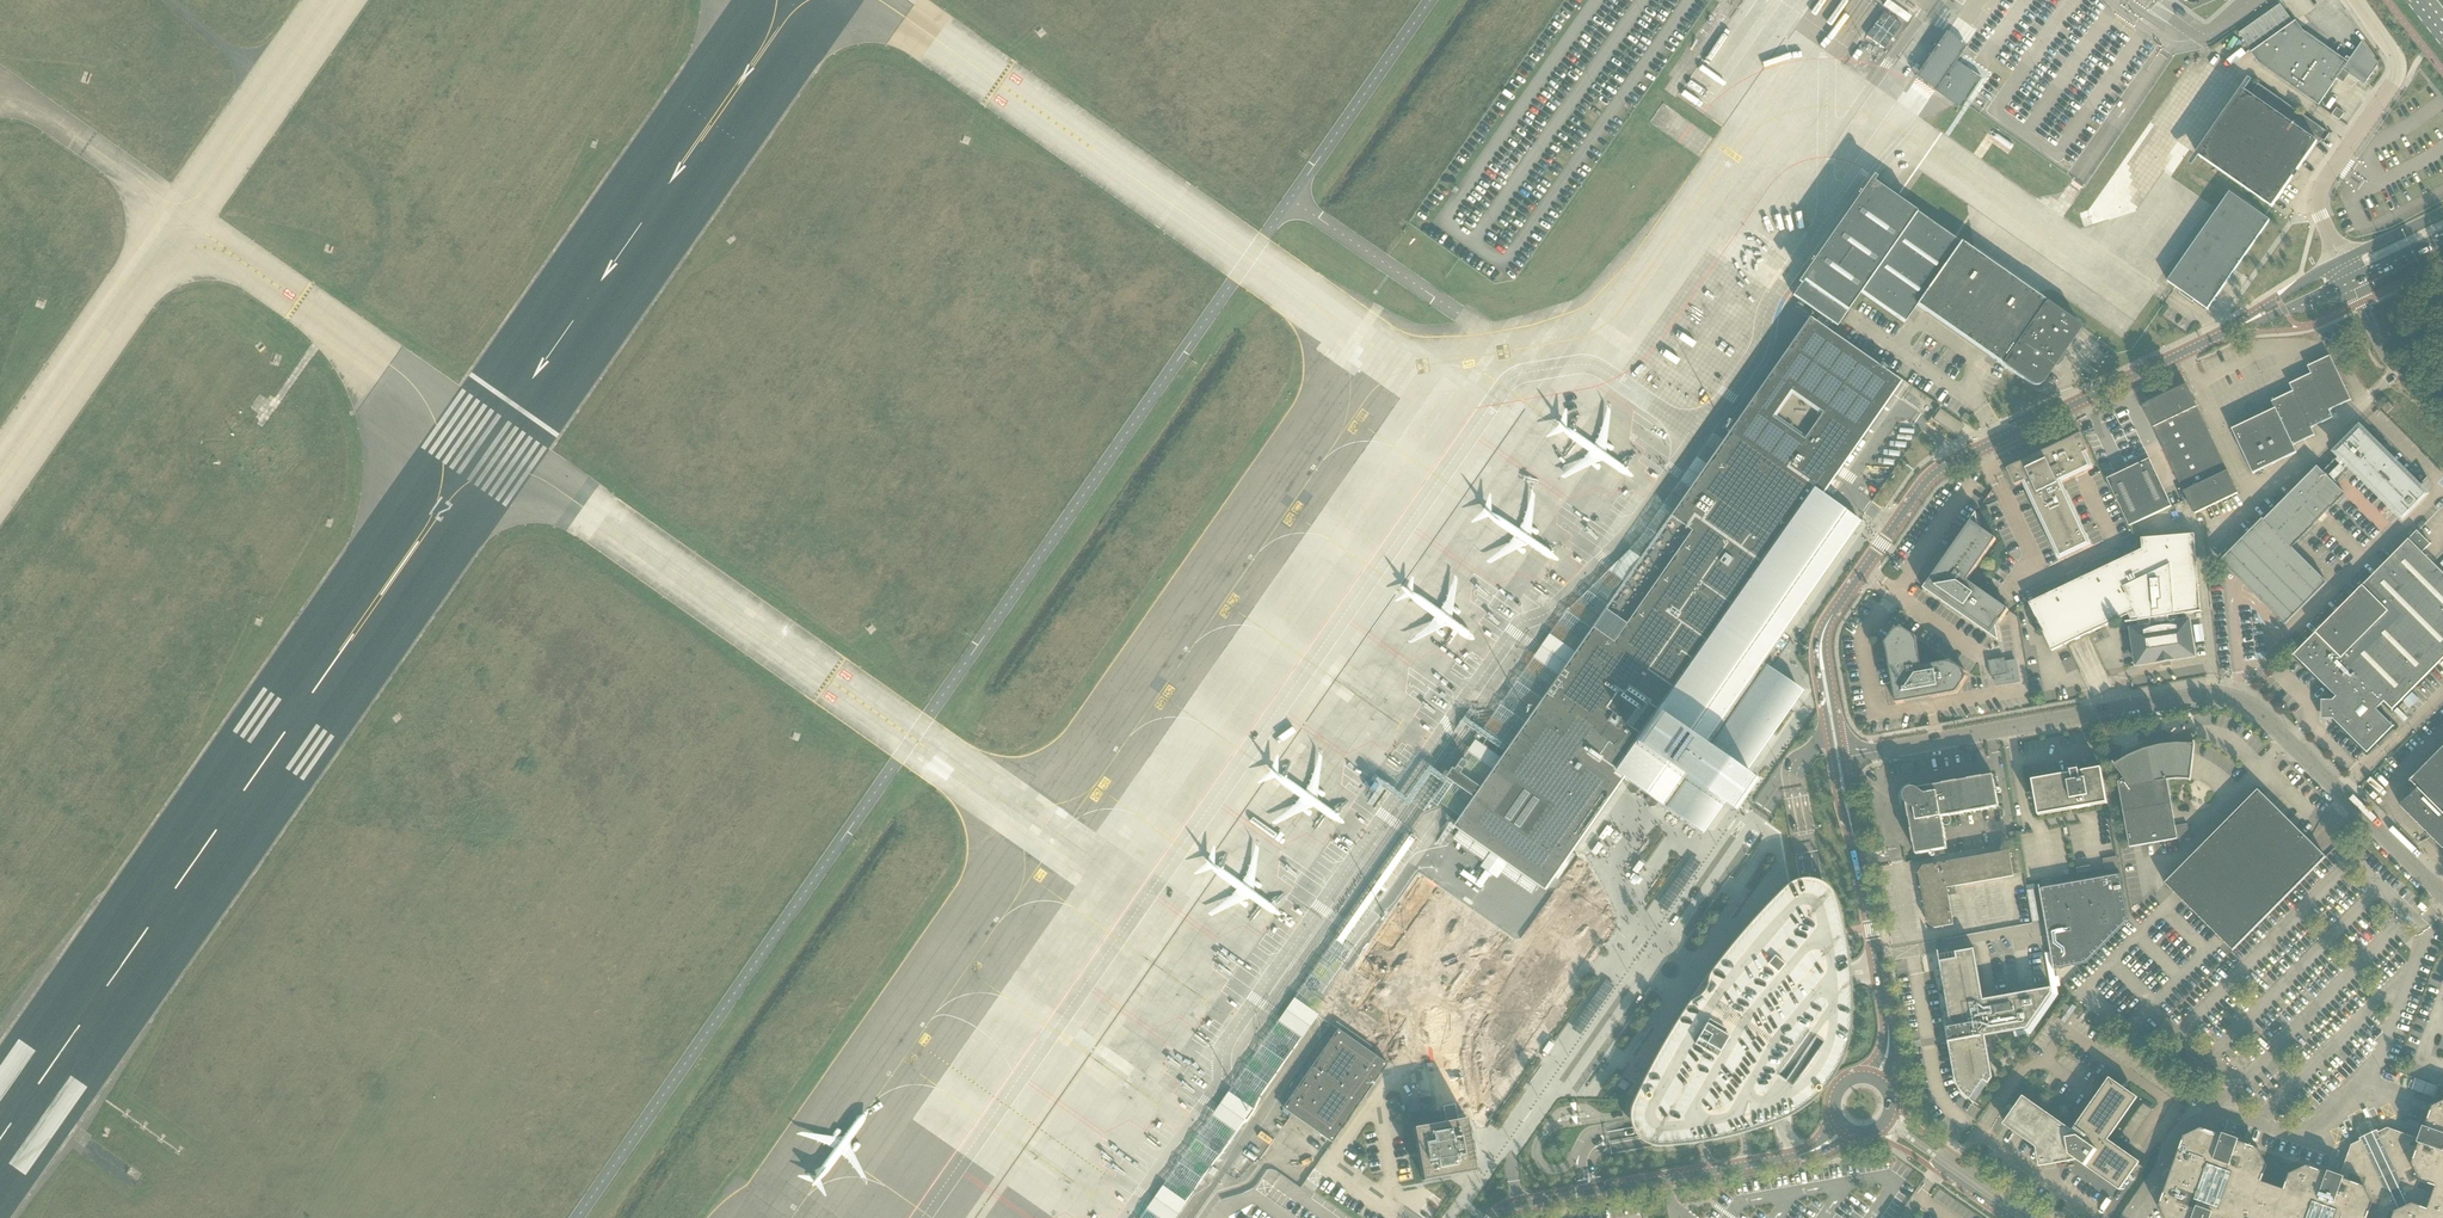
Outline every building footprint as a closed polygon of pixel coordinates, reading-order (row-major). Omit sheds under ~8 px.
[(2280,4),(2239,33),(2251,51),(2293,22),(2280,4)] [(2292,24),(2286,28),(2253,51),(2252,52),(2251,53),(2258,63),(2309,99),(2319,106),(2337,79),(2343,70),(2349,75),(2361,83),(2363,79),(2367,81),(2378,65),(2362,42),(2350,59),(2347,57),(2345,60),(2302,30),(2298,24),(2296,21),(2292,24)] [(1919,70),(1915,76),(1936,90),(1956,61),(1967,46),(1944,32),(1919,70)] [(1936,90),(1936,91),(1962,109),(1982,78),(1956,61),(1936,90)] [(2323,140),(2330,135),(2330,134),(2320,127),(2309,119),(2258,84),(2250,96),(2243,92),(2198,156),(2271,207),(2272,207),(2293,178),(2295,179),(2299,173),(2297,172),(2315,146),(2323,140)] [(2332,115),(2340,120),(2345,113),(2337,108),(2332,115)] [(1793,295),(1816,311),(1837,326),(1842,319),(1850,308),(1860,292),(1904,323),(1908,318),(1917,306),(1997,362),(2020,378),(2030,385),(2031,385),(2032,386),(2033,386),(2034,386),(2035,386),(2036,386),(2037,386),(2038,386),(2039,386),(2040,385),(2041,385),(2041,384),(2042,384),(2042,383),(2043,383),(2043,382),(2044,381),(2055,365),(2057,362),(2054,361),(2060,353),(2062,355),(2064,352),(2081,327),(2072,321),(2046,303),(2038,298),(1968,249),(1960,243),(1916,213),(1872,183),(1871,182),(1799,285),(1793,295)] [(2175,287),(2181,291),(2194,300),(2198,303),(2207,310),(2236,269),(2270,221),(2265,217),(2230,193),(2218,210),(2174,274),(2168,282),(2175,287)] [(1457,823),(1454,828),(1460,832),(1462,833),(1471,839),(1473,841),(1477,844),(1506,864),(1507,865),(1529,880),(1530,881),(1538,887),(1559,857),(1566,848),(1618,774),(1625,779),(1630,783),(1629,783),(1629,784),(1628,784),(1628,785),(1628,786),(1627,786),(1627,787),(1627,788),(1627,789),(1628,790),(1628,791),(1629,792),(1629,793),(1630,793),(1631,793),(1632,794),(1633,794),(1634,794),(1635,794),(1636,793),(1637,793),(1637,792),(1638,792),(1638,791),(1639,791),(1639,790),(1639,789),(1646,794),(1648,796),(1648,797),(1647,797),(1647,798),(1646,799),(1646,800),(1646,801),(1646,802),(1646,803),(1646,804),(1647,804),(1647,805),(1648,805),(1648,806),(1649,806),(1650,807),(1651,807),(1652,807),(1653,807),(1654,807),(1655,806),(1656,806),(1656,805),(1657,805),(1657,804),(1658,803),(1673,813),(1683,820),(1695,829),(1698,831),(1713,808),(1716,805),(1717,803),(1729,812),(1737,801),(1751,781),(1738,773),(1739,772),(1742,767),(1798,688),(1778,674),(1778,673),(1778,672),(1778,671),(1778,670),(1778,669),(1777,669),(1777,668),(1776,668),(1776,667),(1775,667),(1774,667),(1773,667),(1772,667),(1771,668),(1770,668),(1770,669),(1760,661),(1858,521),(1858,520),(1821,494),(1900,382),(1895,378),(1890,375),(1831,333),(1809,318),(1730,431),(1723,442),(1600,618),(1542,701),(1539,705),(1518,735),(1514,741),(1480,789),(1458,774),(1466,763),(1461,760),(1453,770),(1451,768),(1444,778),(1446,779),(1474,799),(1457,823)] [(2308,367),(2311,374),(2332,418),(2333,418),(2329,410),(2351,400),(2330,356),(2308,367)] [(2290,384),(2293,392),(2314,436),(2315,435),(2311,428),(2332,418),(2311,374),(2290,384)] [(2143,406),(2194,514),(2238,493),(2187,385),(2143,406)] [(2271,402),(2275,409),(2296,453),(2297,453),(2293,446),(2304,441),(2314,436),(2293,392),(2271,402)] [(2389,402),(2382,408),(2387,414),(2394,407),(2389,402)] [(2296,453),(2275,409),(2232,430),(2237,441),(2253,474),(2296,453)] [(1966,422),(1970,417),(1965,414),(1962,419),(1966,422)] [(2360,430),(2351,439),(2337,453),(2339,455),(2322,472),(2317,467),(2264,521),(2292,548),(2314,526),(2313,525),(2317,521),(2318,522),(2318,521),(2317,520),(2325,512),(2326,513),(2327,513),(2326,512),(2330,508),(2331,509),(2345,495),(2337,486),(2353,469),(2402,518),(2425,495),(2418,489),(2424,483),(2409,474),(2406,477),(2360,430)] [(1723,442),(1712,434),(1638,540),(1565,612),(1461,760),(1453,770),(1451,768),(1444,778),(1446,779),(1140,1217),(1176,1217),(1326,1004),(1319,998),(1352,951),(1342,944),(1423,828),(1435,836),(1449,817),(1457,823),(1474,799),(1480,789),(1514,741),(1518,735),(1539,705),(1542,701),(1600,618),(1723,442)] [(2092,466),(2086,453),(2088,452),(2080,435),(2008,469),(2016,486),(2023,483),(2024,486),(2059,561),(2092,545),(2087,535),(2088,535),(2088,534),(2087,535),(2065,490),(2064,491),(2060,484),(2062,483),(2092,469),(2093,469),(2092,466)] [(2107,479),(2129,527),(2172,506),(2149,459),(2107,479)] [(1985,531),(1983,534),(1980,532),(1978,525),(1976,513),(1941,564),(1923,589),(1933,596),(1969,621),(1999,642),(1996,623),(1997,621),(1998,620),(2000,621),(2001,622),(2001,621),(2009,610),(2001,605),(2001,606),(1965,581),(1990,546),(1991,547),(1996,540),(1985,531)] [(2264,521),(2262,519),(2220,562),(2228,569),(2229,567),(2237,575),(2235,576),(2236,577),(2237,576),(2245,584),(2244,585),(2245,586),(2246,584),(2254,592),(2252,593),(2253,594),(2254,592),(2262,600),(2261,601),(2261,602),(2262,601),(2270,609),(2269,610),(2270,610),(2271,609),(2279,617),(2278,618),(2285,625),(2327,583),(2292,548),(2264,521)] [(2332,719),(2367,753),(2393,726),(2376,710),(2384,702),(2392,710),(2442,659),(2442,574),(2421,552),(2430,544),(2417,531),(2294,655),(2336,697),(2333,700),(2321,700),(2321,719),(2332,719)] [(2200,611),(2199,599),(2194,535),(2141,539),(2142,550),(2092,574),(2029,603),(2038,621),(2047,640),(2052,651),(2092,632),(2116,621),(2129,615),(2132,621),(2126,622),(2126,623),(2140,621),(2149,620),(2150,621),(2151,627),(2132,630),(2137,665),(2157,662),(2159,662),(2159,660),(2172,658),(2172,660),(2174,660),(2194,656),(2189,621),(2178,623),(2178,621),(2177,615),(2201,612),(2201,611),(2200,611)] [(1892,682),(1896,704),(1956,693),(1967,677),(1965,678),(1965,673),(1966,673),(1951,662),(1922,667),(1916,638),(1901,627),(1901,628),(1897,629),(1896,627),(1885,643),(1892,682)] [(1988,661),(1991,674),(1991,673),(1995,672),(1995,676),(1995,677),(1996,677),(1997,686),(2020,682),(2016,661),(2006,663),(2005,662),(2005,663),(2001,663),(2001,660),(2001,659),(1988,661)] [(2141,846),(2178,839),(2167,780),(2178,778),(2189,779),(2189,780),(2190,781),(2194,753),(2195,741),(2194,741),(2194,744),(2177,743),(2161,745),(2144,749),(2129,756),(2115,764),(2113,762),(2112,762),(2124,779),(2118,783),(2130,848),(2141,846)] [(2400,806),(2402,808),(2409,815),(2410,816),(2417,823),(2419,825),(2426,831),(2427,833),(2442,849),(2442,747),(2410,781),(2411,782),(2418,789),(2415,792),(2413,794),(2409,798),(2402,805),(2400,806)] [(2032,781),(2035,799),(2038,816),(2108,803),(2101,768),(2079,772),(2079,770),(2071,771),(2071,774),(2032,781)] [(1917,789),(1916,789),(1915,789),(1914,789),(1913,789),(1912,789),(1911,789),(1910,790),(1909,790),(1908,791),(1907,792),(1907,793),(1906,793),(1906,794),(1905,795),(1905,796),(1905,797),(1905,798),(1905,799),(1906,800),(1906,801),(1907,802),(1907,804),(1906,804),(1914,844),(1916,855),(1928,853),(1930,852),(1932,852),(1947,849),(1945,838),(1946,838),(1943,823),(1943,824),(1942,817),(1948,816),(1977,811),(1988,809),(1999,807),(1996,792),(1996,789),(1994,775),(1983,777),(1917,788),(1917,789)] [(2191,857),(2165,884),(2233,951),(2317,866),(2326,858),(2258,790),(2249,799),(2206,843),(2197,851),(2191,857)] [(2014,874),(2023,873),(2019,851),(2017,851),(2016,847),(2009,848),(2009,851),(1935,864),(1923,866),(1919,873),(1928,923),(1935,928),(1946,926),(1954,925),(1949,895),(1955,893),(1954,887),(2002,878),(2014,876),(2014,874)] [(1667,913),(1702,865),(1693,858),(1658,907),(1667,913)] [(2064,884),(2040,889),(2042,900),(2054,969),(2086,963),(2092,957),(2128,921),(2122,886),(2120,874),(2092,879),(2064,884)] [(1799,880),(1796,880),(1789,883),(1783,887),(1770,900),(1761,910),(1750,922),(1729,947),(1719,959),(1705,978),(1702,983),(1686,1006),(1667,1037),(1662,1044),(1649,1069),(1638,1089),(1630,1106),(1628,1111),(1628,1114),(1628,1117),(1629,1123),(1629,1125),(1631,1130),(1633,1133),(1634,1135),(1638,1139),(1643,1143),(1649,1146),(1658,1148),(1670,1147),(1684,1145),(1701,1143),(1703,1143),(1717,1140),(1737,1135),(1743,1134),(1754,1131),(1770,1125),(1784,1119),(1799,1111),(1809,1104),(1816,1098),(1822,1091),(1828,1083),(1836,1072),(1842,1059),(1846,1045),(1848,1038),(1850,1020),(1850,1008),(1850,995),(1848,977),(1846,957),(1844,945),(1843,938),(1840,926),(1838,918),(1834,902),(1832,897),(1831,894),(1827,890),(1824,886),(1820,884),(1814,881),(1810,880),(1806,879),(1803,879),(1799,880)] [(1956,953),(1956,954),(1957,959),(1953,960),(1945,961),(1941,962),(1940,962),(1937,963),(1940,963),(1952,1027),(1947,1028),(1946,1028),(1949,1042),(1941,1043),(1941,1044),(1949,1043),(1955,1076),(1955,1080),(1956,1083),(1958,1086),(1959,1088),(1961,1091),(1963,1094),(1965,1096),(1967,1098),(1970,1100),(1971,1100),(1972,1098),(1973,1098),(1973,1097),(1980,1087),(1984,1081),(1988,1084),(1989,1085),(1993,1078),(1986,1037),(2028,1029),(2052,994),(2051,988),(1984,1000),(1975,949),(1968,951),(1956,953)] [(2010,953),(1995,955),(1998,971),(2013,969),(2010,953)] [(1581,1036),(1615,988),(1606,981),(1572,1030),(1581,1036)] [(2061,1009),(2066,1012),(2069,1007),(2065,1003),(2061,1009)] [(1388,1065),(1387,1065),(1338,1030),(1283,1108),(1333,1143),(1388,1065)] [(2201,1080),(2212,1084),(2216,1073),(2205,1070),(2201,1080)] [(2120,1189),(2126,1179),(2138,1163),(2106,1140),(2136,1098),(2110,1080),(2073,1132),(2023,1098),(2005,1124),(2036,1146),(2039,1167),(2078,1160),(2120,1189)] [(2235,1141),(2233,1145),(2224,1141),(2225,1138),(2201,1129),(2184,1137),(2163,1195),(2159,1207),(2165,1217),(2442,1217),(2442,1102),(2432,1107),(2424,1131),(2428,1132),(2424,1142),(2421,1141),(2388,1129),(2378,1134),(2380,1139),(2365,1146),(2362,1141),(2352,1145),(2340,1178),(2339,1182),(2329,1178),(2331,1175),(2307,1166),(2290,1174),(2284,1191),(2261,1183),(2267,1166),(2259,1149),(2235,1141)] [(1456,1106),(1443,1108),(1446,1123),(1433,1125),(1432,1125),(1431,1125),(1431,1126),(1416,1128),(1415,1128),(1414,1128),(1414,1129),(1414,1130),(1414,1131),(1417,1145),(1417,1146),(1417,1147),(1417,1148),(1418,1148),(1420,1162),(1420,1163),(1420,1164),(1421,1165),(1423,1179),(1423,1180),(1423,1181),(1423,1182),(1424,1182),(1425,1182),(1425,1181),(1426,1181),(1440,1178),(1440,1179),(1441,1179),(1442,1179),(1442,1178),(1443,1178),(1457,1175),(1457,1176),(1458,1176),(1459,1176),(1459,1175),(1460,1175),(1474,1172),(1474,1173),(1475,1173),(1476,1173),(1476,1172),(1477,1172),(1477,1171),(1477,1170),(1476,1170),(1473,1155),(1474,1155),(1474,1154),(1474,1153),(1473,1153),(1472,1152),(1475,1153),(1476,1145),(1473,1138),(1470,1139),(1470,1138),(1471,1138),(1471,1137),(1470,1136),(1467,1121),(1468,1121),(1468,1120),(1467,1119),(1466,1119),(1465,1119),(1465,1120),(1458,1121),(1456,1110),(1456,1106)]
